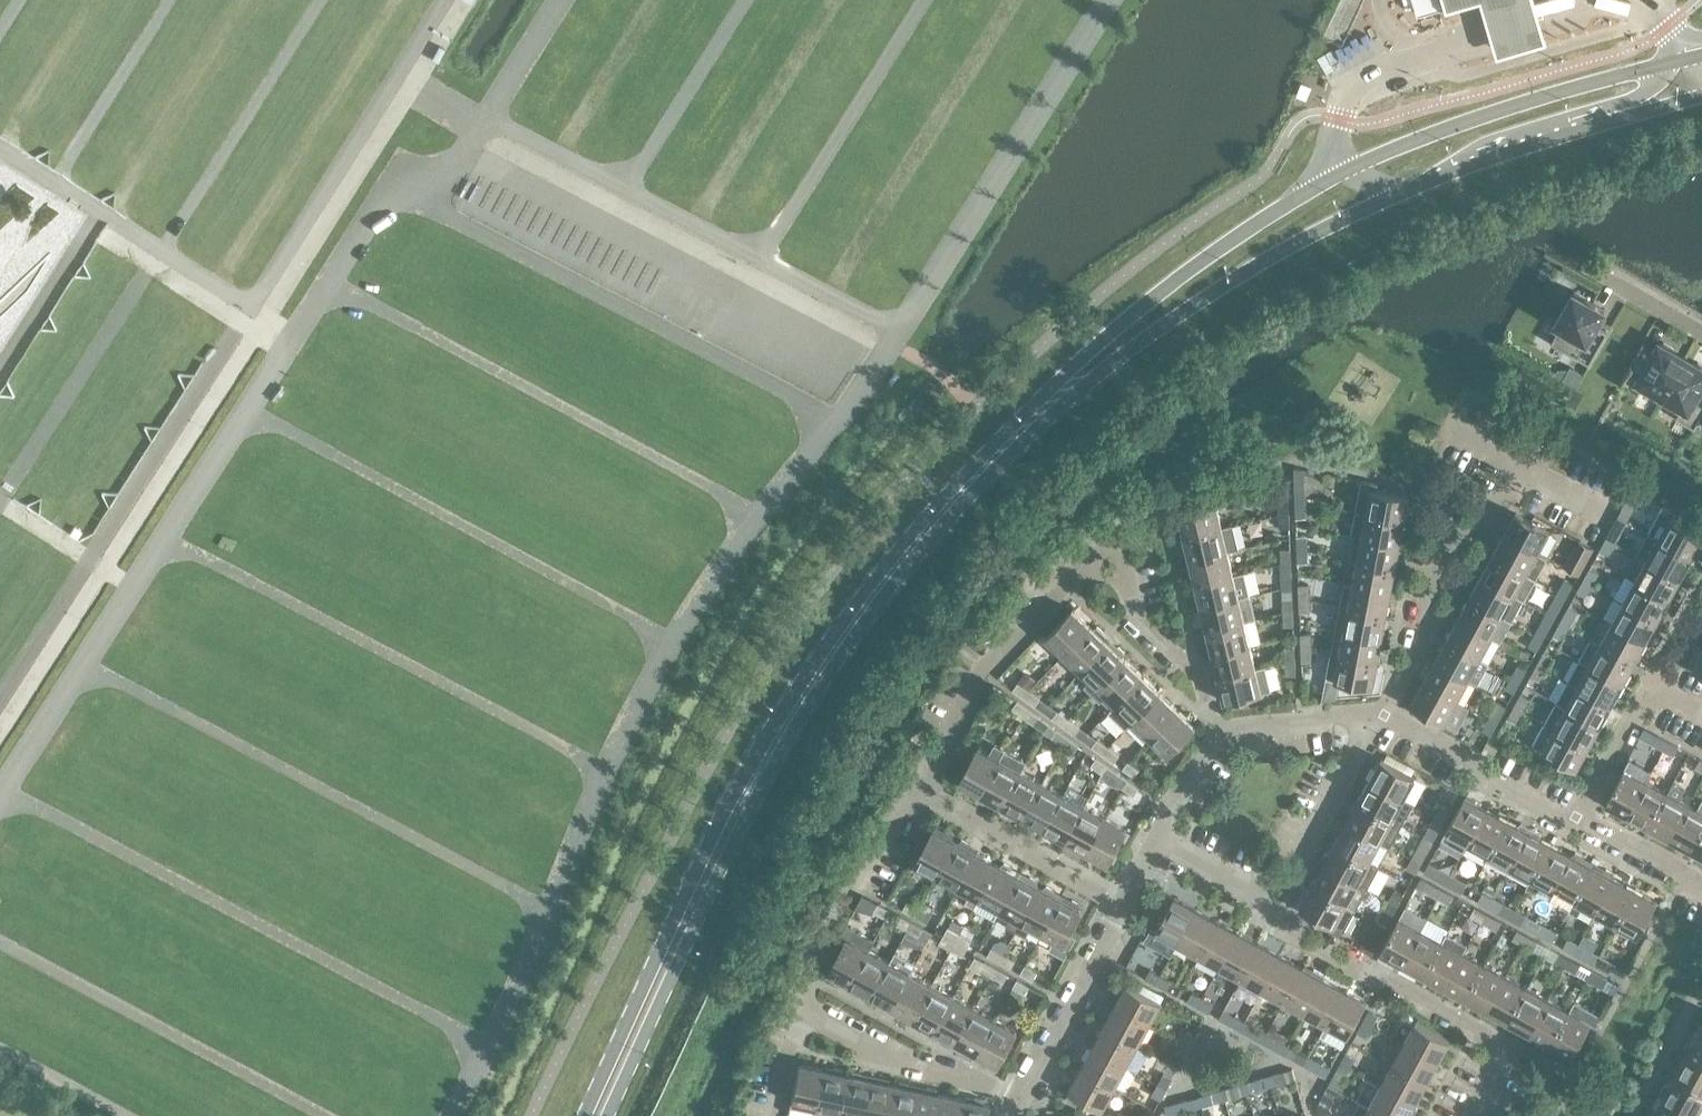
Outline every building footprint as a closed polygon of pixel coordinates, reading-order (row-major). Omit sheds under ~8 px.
[(1454,0),(1415,0),(1419,14),(1455,3),(1454,0)] [(1497,53),(1546,39),(1534,0),(1481,0),(1497,53)] [(1586,367),(1604,336),(1595,331),(1601,320),(1567,299),(1547,333),(1554,337),(1550,345),(1586,367)] [(1643,341),(1619,383),(1638,394),(1643,384),(1664,396),(1685,356),(1673,349),(1675,347),(1664,341),(1662,343),(1659,341),(1655,348),(1643,341)] [(1664,396),(1682,406),(1676,416),(1695,427),(1701,417),(1701,415),(1701,363),(1698,361),(1697,363),(1685,356),(1664,396)] [(1295,466),(1296,499),(1307,499),(1306,484),(1305,468),(1295,466)] [(1278,470),(1274,471),(1276,481),(1280,480),(1288,478),(1278,470)] [(1280,513),(1290,513),(1290,498),(1289,498),(1288,478),(1280,480),(1281,499),(1278,499),(1279,514),(1280,513)] [(1356,511),(1405,520),(1410,495),(1377,489),(1378,482),(1362,479),(1356,511)] [(1630,493),(1619,515),(1627,519),(1638,497),(1630,493)] [(1296,499),(1296,517),(1307,516),(1307,499),(1296,499)] [(1179,512),(1185,536),(1223,527),(1222,526),(1217,503),(1179,512)] [(1693,556),(1701,539),(1701,533),(1674,517),(1677,511),(1664,503),(1648,532),(1693,556)] [(1405,520),(1356,511),(1352,534),(1400,544),(1405,520)] [(1504,534),(1538,552),(1550,530),(1516,512),(1504,534)] [(1280,513),(1279,514),(1280,526),(1291,526),(1290,513),(1280,513)] [(1191,559),(1228,551),(1228,550),(1239,547),(1234,523),(1222,526),(1223,527),(1185,536),(1191,559)] [(1607,537),(1615,541),(1621,528),(1613,524),(1607,537)] [(1693,556),(1648,532),(1637,552),(1648,558),(1647,559),(1681,577),(1693,556)] [(1309,548),(1308,534),(1297,534),(1297,549),(1309,548)] [(1400,544),(1352,534),(1352,535),(1354,535),(1349,559),(1358,561),(1358,560),(1396,567),(1400,544)] [(1538,552),(1504,534),(1493,555),(1527,573),(1535,578),(1546,557),(1538,552)] [(1615,541),(1607,537),(1600,548),(1608,553),(1615,541)] [(1589,544),(1579,538),(1563,566),(1569,569),(1579,574),(1594,546),(1589,544)] [(1282,562),(1292,562),(1292,547),(1281,548),(1281,562),(1282,562)] [(1297,549),(1298,562),(1309,561),(1309,548),(1297,549)] [(1228,551),(1191,559),(1196,583),(1234,574),(1234,573),(1228,551)] [(1523,599),(1535,578),(1527,573),(1493,555),(1481,576),(1523,599)] [(1636,580),(1670,598),(1681,577),(1647,559),(1636,580)] [(1358,560),(1358,561),(1354,583),(1354,584),(1391,591),(1396,567),(1358,560)] [(1293,585),(1293,575),(1292,562),(1282,562),(1281,562),(1282,587),(1293,585)] [(1583,579),(1593,584),(1600,571),(1590,566),(1583,579)] [(1202,606),(1250,595),(1244,571),(1234,573),(1234,574),(1196,583),(1202,606)] [(1512,620),(1523,599),(1481,576),(1470,597),(1512,620)] [(1557,590),(1567,596),(1574,583),(1564,578),(1557,590)] [(1593,584),(1583,579),(1577,590),(1586,596),(1593,584)] [(1670,598),(1636,580),(1624,601),(1658,619),(1670,598)] [(1340,605),(1387,614),(1391,591),(1354,584),(1354,583),(1344,581),(1340,605)] [(1299,583),(1299,598),(1311,597),(1310,583),(1299,583)] [(1294,596),(1293,585),(1282,587),(1283,597),(1283,611),(1284,611),(1294,611),(1294,596)] [(1567,596),(1557,590),(1551,602),(1561,607),(1567,596)] [(1208,630),(1245,621),(1245,620),(1256,618),(1250,595),(1202,606),(1208,630)] [(1299,598),(1300,611),(1311,611),(1311,597),(1299,598)] [(1500,641),(1512,620),(1470,597),(1458,618),(1500,641)] [(1613,622),(1647,641),(1658,619),(1624,601),(1613,622)] [(1560,621),(1569,626),(1578,609),(1569,604),(1560,621)] [(1335,629),(1382,638),(1387,614),(1340,605),(1335,629)] [(1064,653),(1091,625),(1074,608),(1046,636),(1064,653)] [(1284,611),(1283,611),(1283,625),(1294,625),(1294,611),(1284,611)] [(1489,662),(1500,641),(1458,618),(1447,639),(1481,658),(1481,657),(1489,662)] [(1534,632),(1544,638),(1551,625),(1541,620),(1534,632)] [(1213,653),(1251,644),(1245,621),(1208,630),(1213,653)] [(1569,626),(1560,621),(1553,633),(1563,638),(1569,626)] [(1613,622),(1601,643),(1635,662),(1647,641),(1613,622)] [(1098,625),(1093,627),(1091,625),(1064,653),(1082,670),(1109,642),(1103,636),(1105,632),(1098,625)] [(1331,653),(1378,661),(1382,638),(1335,629),(1331,653)] [(1301,632),(1301,647),(1313,646),(1312,632),(1301,632)] [(1544,638),(1534,632),(1528,644),(1538,650),(1544,638)] [(1580,659),(1624,683),(1635,662),(1601,643),(1592,638),(1580,659)] [(1435,660),(1469,679),(1477,683),(1489,662),(1481,657),(1481,658),(1447,639),(1435,660)] [(1119,645),(1115,648),(1109,642),(1082,670),(1091,679),(1084,685),(1093,693),(1126,658),(1124,656),(1126,652),(1119,645)] [(1251,644),(1213,653),(1219,676),(1257,667),(1256,667),(1251,644)] [(1286,660),(1296,660),(1296,646),(1284,646),(1285,661),(1286,660)] [(1301,647),(1302,660),(1313,660),(1313,646),(1301,647)] [(1537,663),(1546,668),(1553,656),(1544,650),(1537,663)] [(1693,667),(1701,672),(1701,651),(1693,667)] [(1378,661),(1331,653),(1326,677),(1373,686),(1378,661)] [(1117,703),(1144,675),(1126,658),(1093,693),(1100,701),(1107,694),(1117,703)] [(1568,680),(1578,685),(1612,704),(1624,683),(1580,659),(1568,680)] [(1286,660),(1285,661),(1285,674),(1297,673),(1296,660),(1286,660)] [(1469,679),(1435,660),(1424,681),(1457,700),(1469,679)] [(1511,675),(1521,680),(1528,667),(1518,662),(1511,675)] [(1546,668),(1537,663),(1530,675),(1540,680),(1546,668)] [(1225,701),(1262,692),(1272,690),(1266,664),(1256,667),(1257,667),(1219,676),(1225,701)] [(1026,670),(1018,681),(1026,686),(1029,688),(1037,678),(1026,670)] [(1117,703),(1111,710),(1109,711),(1127,728),(1134,720),(1161,692),(1144,675),(1117,703)] [(1521,680),(1511,675),(1505,687),(1514,692),(1521,680)] [(1601,725),(1612,704),(1578,685),(1568,680),(1557,701),(1567,706),(1567,707),(1601,725)] [(1025,696),(1030,689),(1026,686),(1018,681),(1013,688),(1025,696)] [(1457,700),(1424,681),(1412,703),(1445,722),(1457,700)] [(1044,711),(1050,703),(1030,689),(1025,696),(1044,711)] [(1151,737),(1178,708),(1161,692),(1134,720),(1151,737)] [(1514,705),(1523,710),(1530,698),(1521,693),(1514,705)] [(1024,715),(1029,708),(1018,699),(1012,707),(1024,715)] [(1488,717),(1498,722),(1507,705),(1497,700),(1488,717)] [(1556,700),(1545,722),(1589,746),(1601,725),(1567,707),(1567,706),(1557,701),(1556,700)] [(1064,725),(1070,717),(1050,703),(1044,711),(1064,725)] [(1523,710),(1514,705),(1507,717),(1517,722),(1523,710)] [(1049,722),(1040,715),(1029,708),(1024,715),(1044,729),(1049,722)] [(1178,708),(1151,737),(1169,754),(1196,726),(1178,708)] [(1498,722),(1488,717),(1479,712),(1474,721),(1483,726),(1482,729),(1491,734),(1498,722)] [(1070,717),(1064,725),(1075,732),(1080,725),(1070,717)] [(1069,736),(1049,722),(1044,729),(1063,743),(1069,736)] [(1533,744),(1543,750),(1577,768),(1589,746),(1545,722),(1533,744)] [(1640,735),(1653,742),(1665,748),(1669,740),(1658,734),(1657,734),(1645,727),(1640,735)] [(1069,736),(1063,743),(1074,751),(1080,743),(1069,736)] [(1109,746),(1109,745),(1098,737),(1092,745),(1104,753),(1109,746)] [(1669,740),(1665,748),(1674,753),(1679,745),(1669,740)] [(1109,746),(1104,753),(1115,761),(1120,753),(1109,745),(1109,746)] [(960,782),(981,794),(1000,759),(978,747),(960,782)] [(1003,805),(1021,771),(1026,761),(1005,749),(1000,759),(981,794),(984,795),(984,800),(992,805),(997,802),(1003,805)] [(1103,772),(1108,764),(1097,756),(1092,763),(1103,772)] [(1370,779),(1404,798),(1416,776),(1382,757),(1370,779)] [(1123,767),(1135,775),(1140,768),(1129,759),(1123,767)] [(1630,760),(1625,768),(1606,802),(1628,814),(1647,780),(1633,773),(1638,765),(1630,760)] [(1112,784),(1122,785),(1128,778),(1108,764),(1103,772),(1100,776),(1112,784)] [(1022,816),(1024,817),(1042,782),(1021,771),(1003,805),(1010,809),(1010,814),(1018,818),(1022,816)] [(1134,794),(1139,787),(1128,778),(1122,785),(1134,794)] [(1404,798),(1370,779),(1359,800),(1402,824),(1414,803),(1404,798)] [(1647,780),(1628,814),(1650,826),(1668,792),(1647,780)] [(1650,826),(1671,837),(1689,803),(1680,798),(1686,788),(1674,781),(1668,792),(1650,826)] [(1045,828),(1064,794),(1042,782),(1024,817),(1045,828)] [(1066,840),(1085,805),(1064,794),(1045,828),(1066,840)] [(1469,842),(1487,808),(1465,796),(1447,830),(1469,842)] [(1697,808),(1689,803),(1671,837),(1692,849),(1701,830),(1701,799),(1697,808)] [(1402,824),(1359,800),(1347,821),(1381,840),(1391,845),(1402,824)] [(1435,814),(1445,820),(1451,809),(1441,803),(1435,814)] [(1087,851),(1106,817),(1085,805),(1066,840),(1068,841),(1068,846),(1076,850),(1080,847),(1087,851)] [(1490,854),(1508,820),(1487,808),(1469,842),(1490,854)] [(1423,835),(1433,841),(1439,830),(1445,820),(1435,814),(1429,824),(1423,835)] [(1102,864),(1106,861),(1109,863),(1128,829),(1106,817),(1087,851),(1094,855),(1094,860),(1102,864)] [(1522,822),(1518,825),(1508,820),(1490,854),(1511,865),(1532,827),(1522,822)] [(1381,840),(1347,821),(1336,842),(1370,861),(1381,840)] [(1541,833),(1532,827),(1511,865),(1532,877),(1551,843),(1541,838),(1541,833)] [(937,875),(956,841),(953,839),(954,834),(946,829),(942,833),(934,829),(915,863),(937,875)] [(1692,849),(1701,854),(1701,830),(1692,849)] [(1412,857),(1422,862),(1433,841),(1423,835),(1418,846),(1412,857)] [(956,841),(937,875),(958,886),(977,852),(970,848),(971,843),(962,838),(958,842),(956,841)] [(1379,866),(1370,861),(1336,842),(1330,852),(1326,851),(1321,860),(1324,863),(1324,864),(1368,887),(1379,866)] [(1553,888),(1572,854),(1551,843),(1532,877),(1527,886),(1537,892),(1542,882),(1553,888)] [(1569,909),(1593,866),(1585,861),(1586,856),(1577,851),(1573,855),(1572,854),(1553,888),(1565,895),(1560,904),(1569,909)] [(975,906),(998,863),(977,852),(958,886),(970,893),(965,901),(975,906)] [(1422,862),(1412,857),(1407,867),(1416,872),(1422,862)] [(998,863),(975,906),(995,917),(1000,909),(1001,909),(1019,875),(1012,871),(1013,866),(1004,861),(1001,865),(998,863)] [(1424,870),(1436,877),(1447,883),(1452,873),(1429,861),(1424,870)] [(1368,887),(1324,864),(1313,885),(1356,908),(1368,887)] [(1596,911),(1614,877),(1616,872),(1607,868),(1604,872),(1593,866),(1569,909),(1577,914),(1583,904),(1596,911)] [(1452,873),(1447,883),(1463,891),(1468,882),(1452,873)] [(1019,875),(1001,909),(1011,915),(1006,924),(1016,930),(1021,920),(1022,921),(1040,886),(1037,885),(1038,880),(1029,875),(1026,878),(1019,875)] [(1617,923),(1635,889),(1614,877),(1596,911),(1617,923)] [(1439,897),(1444,888),(1427,879),(1422,888),(1439,897)] [(1356,908),(1313,885),(1301,907),(1344,931),(1356,908)] [(1043,932),(1062,898),(1040,886),(1022,921),(1043,932)] [(1389,899),(1399,904),(1405,893),(1395,888),(1389,899)] [(1444,888),(1439,897),(1449,903),(1454,893),(1444,888)] [(1635,889),(1617,923),(1639,935),(1657,901),(1635,889)] [(1489,906),(1494,896),(1483,890),(1478,900),(1489,906)] [(1178,942),(1197,908),(1175,896),(1156,930),(1178,942)] [(1494,896),(1489,906),(1509,917),(1515,907),(1494,896)] [(1062,898),(1043,932),(1054,938),(1049,947),(1065,956),(1076,935),(1071,932),(1083,910),(1080,908),(1081,903),(1073,899),(1069,902),(1062,898)] [(1378,920),(1387,925),(1399,904),(1389,899),(1378,920)] [(908,900),(904,908),(916,914),(920,906),(908,900)] [(928,921),(932,913),(935,906),(923,900),(920,906),(916,914),(928,921)] [(887,917),(892,908),(879,902),(875,910),(887,917)] [(1481,920),(1486,911),(1475,905),(1470,914),(1481,920)] [(1531,929),(1537,919),(1515,907),(1509,917),(1531,929)] [(1200,954),(1218,920),(1197,908),(1178,942),(1200,954)] [(1486,911),(1481,920),(1497,929),(1502,920),(1486,911)] [(908,928),(913,920),(900,914),(896,922),(908,928)] [(1399,966),(1403,962),(1403,963),(1422,929),(1400,917),(1381,951),(1392,956),(1390,961),(1399,966)] [(1537,919),(1531,929),(1541,934),(1547,925),(1537,919)] [(913,920),(908,928),(920,935),(925,927),(913,920)] [(1218,920),(1200,954),(1221,965),(1239,932),(1218,920)] [(1387,925),(1378,920),(1372,931),(1381,936),(1387,925)] [(844,980),(851,983),(869,949),(875,940),(847,924),(838,941),(844,944),(829,971),(832,973),(831,978),(840,983),(844,980)] [(944,934),(956,941),(961,932),(949,926),(944,934)] [(1523,943),(1529,934),(1518,928),(1513,938),(1523,943)] [(1422,929),(1403,963),(1424,974),(1443,940),(1442,940),(1422,929)] [(973,939),(961,932),(956,941),(968,947),(973,939)] [(1239,932),(1221,965),(1242,977),(1260,943),(1239,932)] [(1445,986),(1464,952),(1463,951),(1467,943),(1447,932),(1442,940),(1443,940),(1424,974),(1445,986)] [(956,941),(944,934),(940,942),(952,948),(956,941)] [(1529,934),(1523,943),(1533,949),(1539,939),(1529,934)] [(1574,952),(1579,942),(1568,936),(1562,946),(1574,952)] [(964,955),(968,947),(956,941),(952,948),(964,955)] [(1579,942),(1574,952),(1584,957),(1589,948),(1579,942)] [(1242,977),(1263,988),(1281,955),(1260,943),(1242,977)] [(988,954),(1000,960),(1004,952),(992,946),(988,954)] [(851,983),(858,987),(857,992),(866,997),(869,994),(872,995),(890,961),(869,949),(851,983)] [(1566,967),(1571,957),(1560,951),(1555,961),(1566,967)] [(1000,960),(1012,967),(1016,959),(1004,952),(1000,960)] [(1464,952),(1445,986),(1467,997),(1485,963),(1464,952)] [(1595,963),(1611,972),(1617,963),(1600,954),(1595,963)] [(1263,988),(1284,1000),(1303,966),(1281,955),(1263,988)] [(1571,957),(1566,967),(1576,972),(1581,962),(1571,957)] [(981,968),(992,974),(997,966),(985,960),(981,968)] [(872,995),(874,996),(873,1001),(882,1006),(885,1002),(893,1006),(912,972),(890,961),(872,995)] [(1284,1000),(1306,1011),(1324,978),(1314,972),(1316,968),(1307,963),(1304,967),(1303,966),(1284,1000)] [(1488,1009),(1506,975),(1485,963),(1467,997),(1488,1009)] [(1021,972),(1033,979),(1038,970),(1025,964),(1021,972)] [(1005,981),(1009,973),(997,966),(992,974),(1005,981)] [(1145,977),(1156,983),(1161,973),(1150,968),(1145,977)] [(1603,987),(1609,977),(1592,968),(1586,978),(1603,987)] [(893,1006),(900,1010),(899,1015),(907,1020),(911,1016),(914,1018),(933,984),(912,972),(893,1006)] [(1156,983),(1166,988),(1177,994),(1183,985),(1161,973),(1156,983)] [(1506,975),(1488,1009),(1509,1020),(1527,986),(1506,975)] [(1026,993),(1030,984),(1018,978),(1014,986),(1026,993)] [(1306,1011),(1327,1023),(1345,989),(1324,978),(1306,1011)] [(1128,982),(1116,1004),(1149,1023),(1161,1001),(1128,982)] [(914,1018),(916,1019),(915,1024),(923,1028),(927,1025),(935,1029),(954,995),(933,984),(914,1018)] [(1527,986),(1509,1020),(1530,1032),(1549,998),(1527,986)] [(1327,1023),(1348,1034),(1349,1035),(1367,1001),(1345,989),(1327,1023)] [(1193,990),(1187,1000),(1199,1006),(1204,996),(1193,990)] [(935,1029),(956,1041),(975,1007),(954,995),(935,1029)] [(1199,1006),(1208,1011),(1214,1002),(1204,996),(1199,1006)] [(1530,1032),(1551,1043),(1570,1010),(1569,1009),(1549,998),(1530,1032)] [(1573,1055),(1592,1021),(1597,1024),(1602,1014),(1575,999),(1569,1009),(1570,1010),(1551,1043),(1573,1055)] [(1116,1004),(1104,1026),(1138,1044),(1149,1023),(1116,1004)] [(996,1018),(975,1007),(956,1041),(977,1052),(996,1018)] [(1220,1017),(1230,1023),(1241,1029),(1246,1020),(1225,1008),(1220,1017)] [(1369,1009),(1363,1020),(1373,1025),(1378,1014),(1369,1009)] [(1018,1030),(996,1018),(977,1052),(999,1064),(1018,1030)] [(1241,1029),(1262,1041),(1267,1031),(1246,1020),(1241,1029)] [(1363,1020),(1357,1030),(1367,1035),(1373,1025),(1363,1020)] [(1404,1042),(1438,1061),(1450,1039),(1416,1021),(1404,1042)] [(1270,1025),(1267,1031),(1262,1041),(1283,1052),(1288,1043),(1288,1042),(1291,1037),(1270,1025)] [(1104,1026),(1093,1047),(1126,1065),(1138,1044),(1104,1026)] [(1187,1030),(1181,1040),(1190,1045),(1196,1034),(1187,1030)] [(1686,1053),(1701,1062),(1701,1035),(1698,1032),(1692,1042),(1688,1041),(1684,1049),(1687,1052),(1686,1053)] [(1164,1072),(1173,1077),(1190,1045),(1181,1040),(1164,1072)] [(1393,1064),(1426,1082),(1438,1061),(1404,1042),(1393,1064)] [(1283,1052),(1293,1058),(1304,1064),(1310,1054),(1288,1043),(1283,1052)] [(1093,1047),(1081,1068),(1115,1086),(1126,1065),(1093,1047)] [(1340,1062),(1350,1067),(1356,1057),(1346,1052),(1340,1062)] [(1675,1074),(1701,1089),(1701,1062),(1686,1053),(1675,1074)] [(1304,1064),(1315,1069),(1326,1075),(1331,1066),(1310,1054),(1304,1064)] [(1350,1067),(1340,1062),(1335,1073),(1329,1083),(1338,1088),(1345,1078),(1350,1067)] [(788,1112),(805,1115),(813,1115),(815,1107),(823,1069),(798,1063),(788,1112)] [(1381,1084),(1415,1103),(1426,1082),(1393,1064),(1381,1084)] [(846,1074),(843,1073),(843,1068),(833,1066),(831,1070),(823,1069),(815,1107),(838,1112),(846,1074)] [(1103,1108),(1115,1086),(1081,1068),(1069,1090),(1070,1090),(1066,1099),(1077,1104),(1081,1096),(1103,1108)] [(849,1074),(846,1074),(838,1112),(837,1115),(862,1115),(870,1079),(862,1077),(861,1072),(851,1070),(849,1074)] [(1281,1071),(1269,1074),(1272,1084),(1283,1081),(1281,1071)] [(1164,1072),(1158,1082),(1168,1088),(1173,1077),(1164,1072)] [(1261,1087),(1272,1084),(1269,1074),(1258,1077),(1261,1087)] [(1663,1096),(1697,1114),(1701,1105),(1701,1089),(1675,1074),(1670,1083),(1666,1082),(1661,1092),(1664,1095),(1663,1096)] [(878,1080),(870,1079),(862,1115),(886,1115),(893,1084),(890,1083),(890,1078),(880,1076),(878,1080)] [(1258,1077),(1223,1088),(1226,1098),(1261,1087),(1258,1077)] [(917,1089),(909,1087),(908,1082),(899,1080),(896,1084),(893,1084),(886,1115),(911,1115),(917,1089)] [(1162,1098),(1166,1090),(1168,1088),(1158,1082),(1152,1093),(1162,1098)] [(1329,1083),(1323,1094),(1332,1099),(1338,1088),(1329,1083)] [(1389,1115),(1408,1115),(1409,1115),(1412,1115),(1414,1115),(1419,1107),(1415,1104),(1415,1103),(1381,1084),(1370,1106),(1389,1115)] [(925,1090),(917,1089),(911,1115),(935,1115),(940,1093),(938,1093),(937,1088),(927,1086),(925,1090)] [(1223,1088),(1211,1091),(1215,1101),(1226,1098),(1223,1088)] [(1211,1091),(1176,1101),(1179,1112),(1215,1101),(1211,1091)] [(964,1098),(940,1093),(935,1115),(960,1115),(964,1098)] [(988,1104),(985,1103),(984,1098),(974,1096),(972,1100),(964,1098),(960,1115),(985,1115),(988,1104)] [(1697,1114),(1663,1096),(1652,1115),(1696,1115),(1697,1114)] [(1166,1104),(1166,1105),(1169,1115),(1179,1112),(1176,1101),(1166,1104)] [(1370,1106),(1364,1115),(1389,1115),(1370,1106)]
